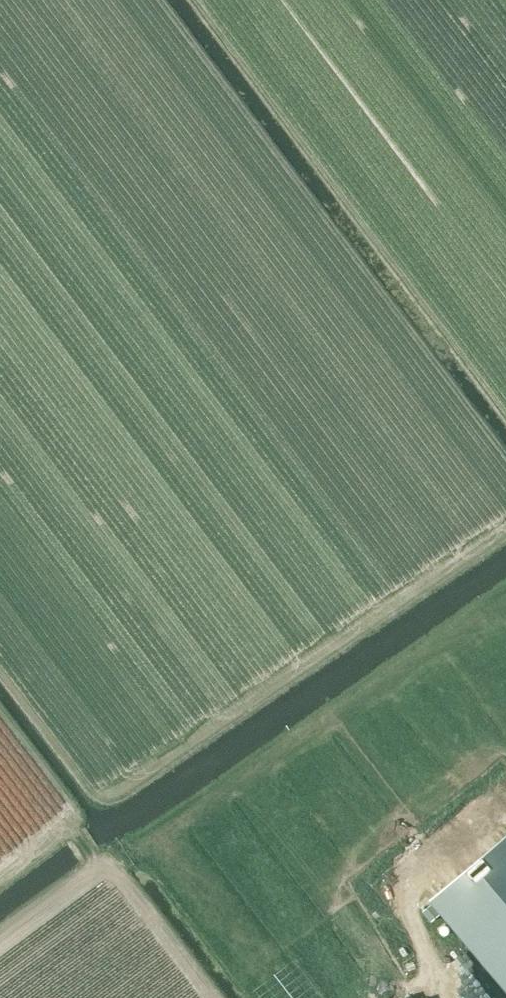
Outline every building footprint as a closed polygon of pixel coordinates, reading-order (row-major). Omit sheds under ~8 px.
[(432,899),(505,987),(505,837),(432,899)] [(430,905),(422,911),(431,922),(439,915),(430,905)]
